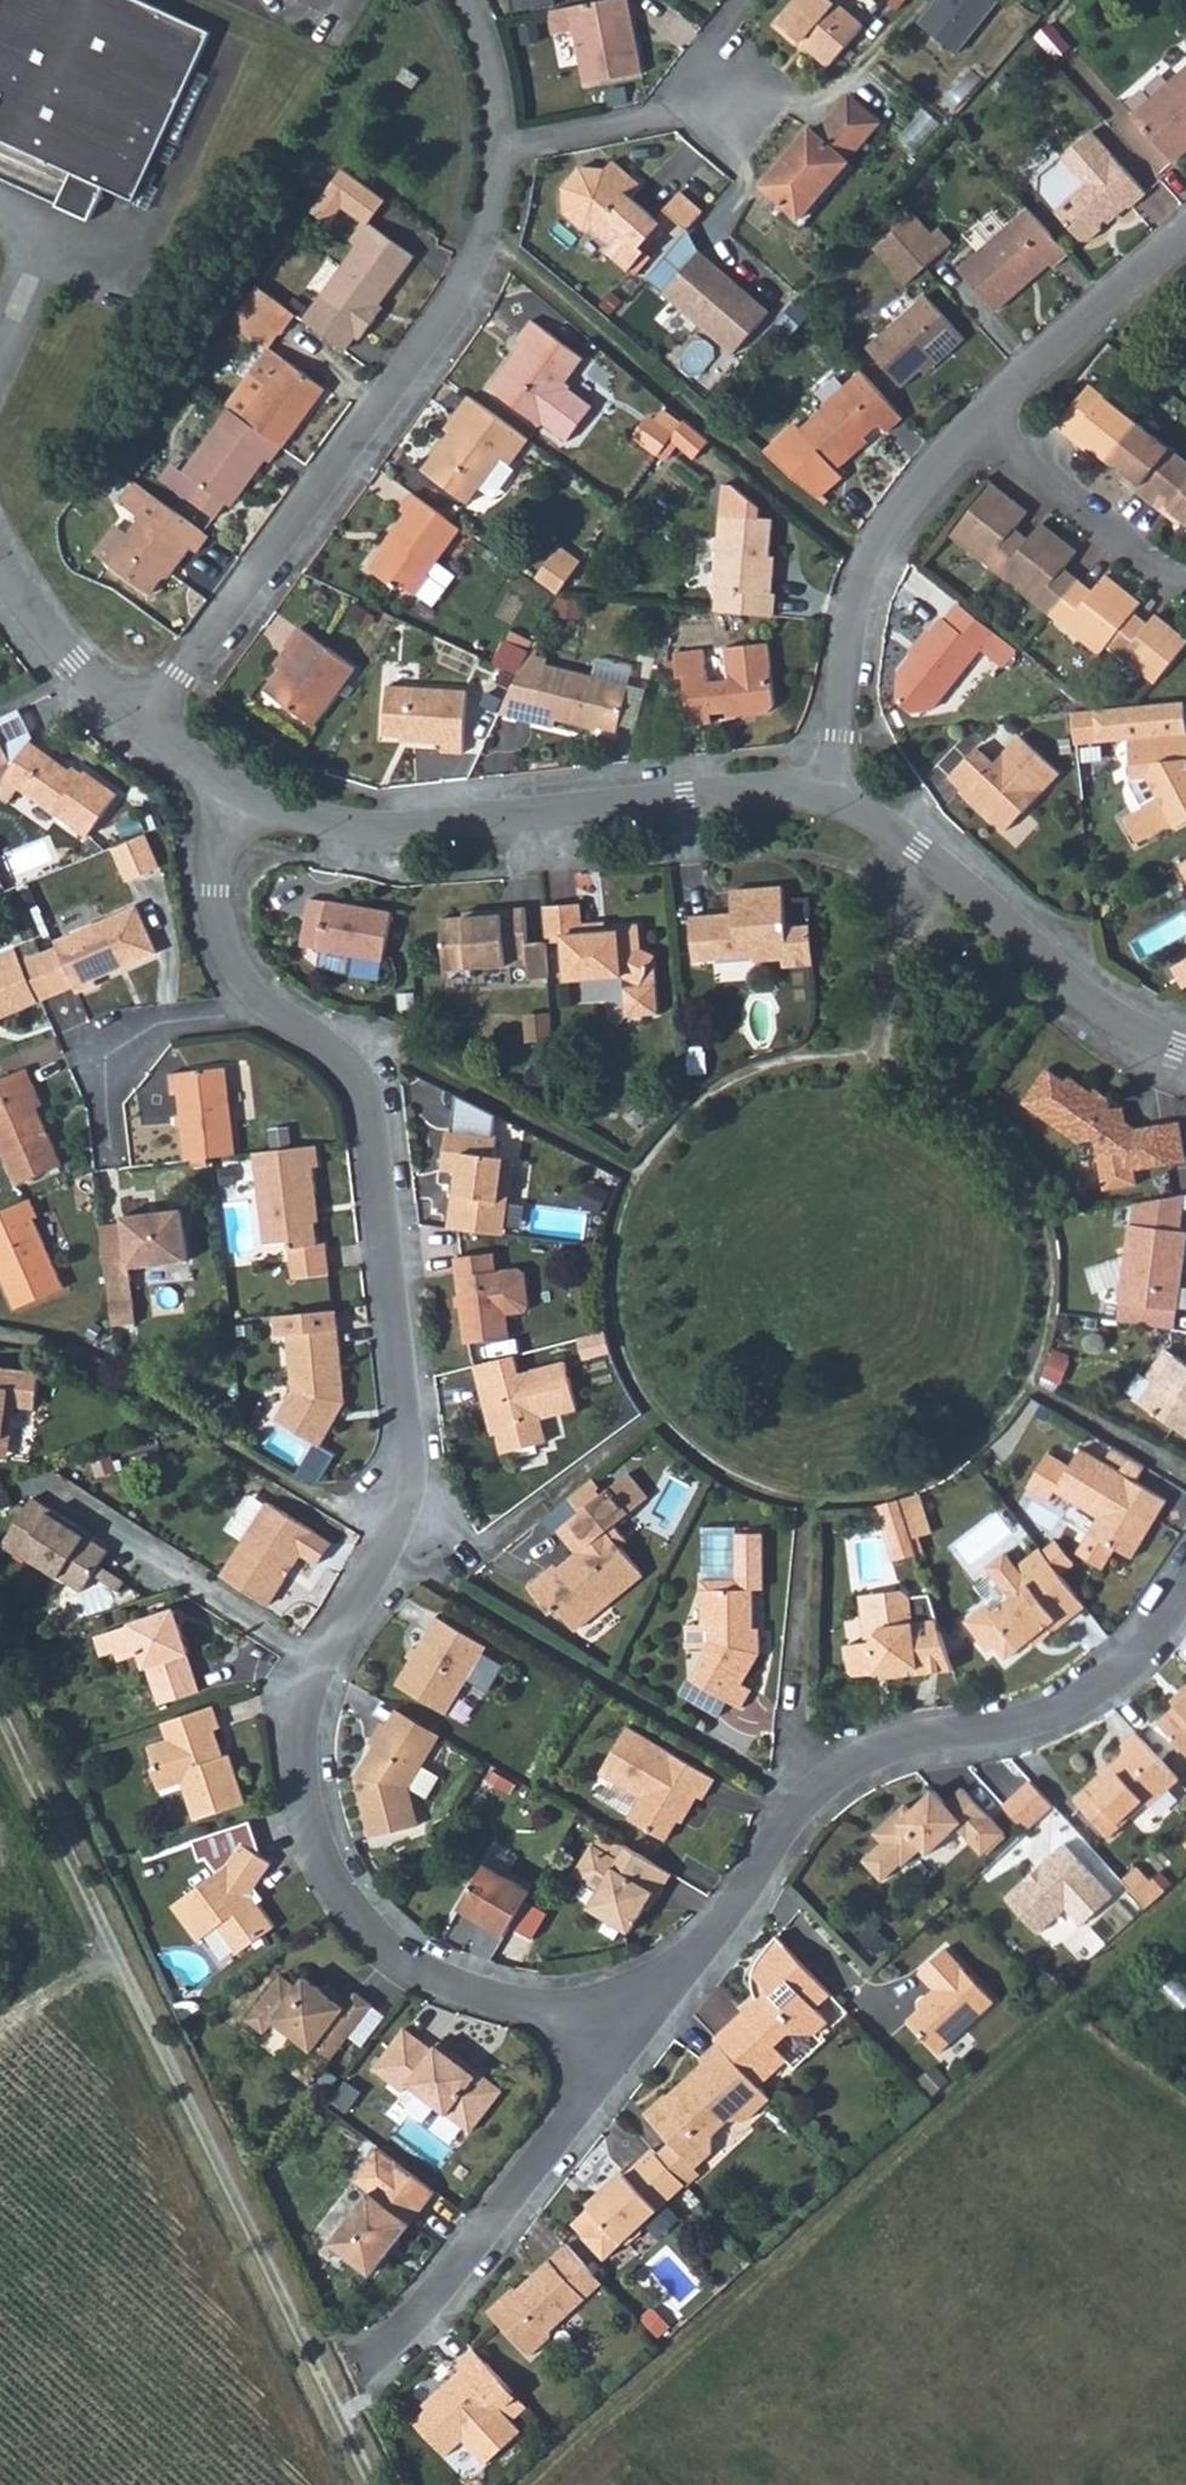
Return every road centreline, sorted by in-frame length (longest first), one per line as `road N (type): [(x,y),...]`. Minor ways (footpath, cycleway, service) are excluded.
road 1 (residential): [(262,1000),(347,1063),(368,1090),(409,1470),(396,1528),(309,1681),(301,1745),(319,1850),(344,1895),(390,1948),(443,1980),(495,1998),(610,2009)]
road 2 (track): [(533,2484),(1185,1891)]
road 3 (residential): [(140,730),(448,318),(482,249),(499,168),(480,72),(452,0)]
road 4 (residential): [(610,2009),(649,1991),(703,1945),(758,1875),(806,1790),(896,1748),(1060,1716),(1137,1671),(1185,1595)]
road 5 (residential): [(828,795),(762,787),(374,830),(282,809),(222,780)]
road 6 (residential): [(1185,1058),(1149,1048),(1085,1012),(919,857),(828,795)]
road 7 (residential): [(361,2363),(381,2349),(569,2110),(610,2009)]
road 8 (residential): [(828,795),(841,740),(848,627),(869,550),(977,420)]
road 9 (residential): [(977,420),(1185,228)]
road 10 (residential): [(262,1000),(224,1015),(156,1021),(105,1056),(110,1152)]
road 11 (residential): [(1185,578),(1168,577),(977,420)]
road 12 (residential): [(222,780),(217,899),(226,940),(262,1000)]
road 13 (residential): [(140,730),(19,597),(0,560)]
road 14 (track): [(0,2022),(117,1941)]

